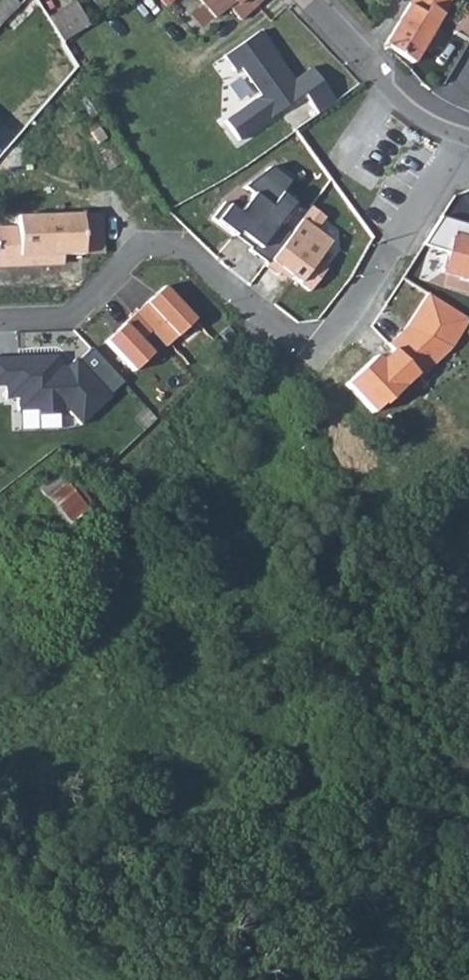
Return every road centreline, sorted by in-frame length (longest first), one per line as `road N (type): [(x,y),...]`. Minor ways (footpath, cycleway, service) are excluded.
road 1 (residential): [(461,124),(372,289),(352,314),(315,336),(268,322),(176,257),(150,254),(60,312),(0,314)]
road 2 (residential): [(305,0),(405,97),(447,120)]

